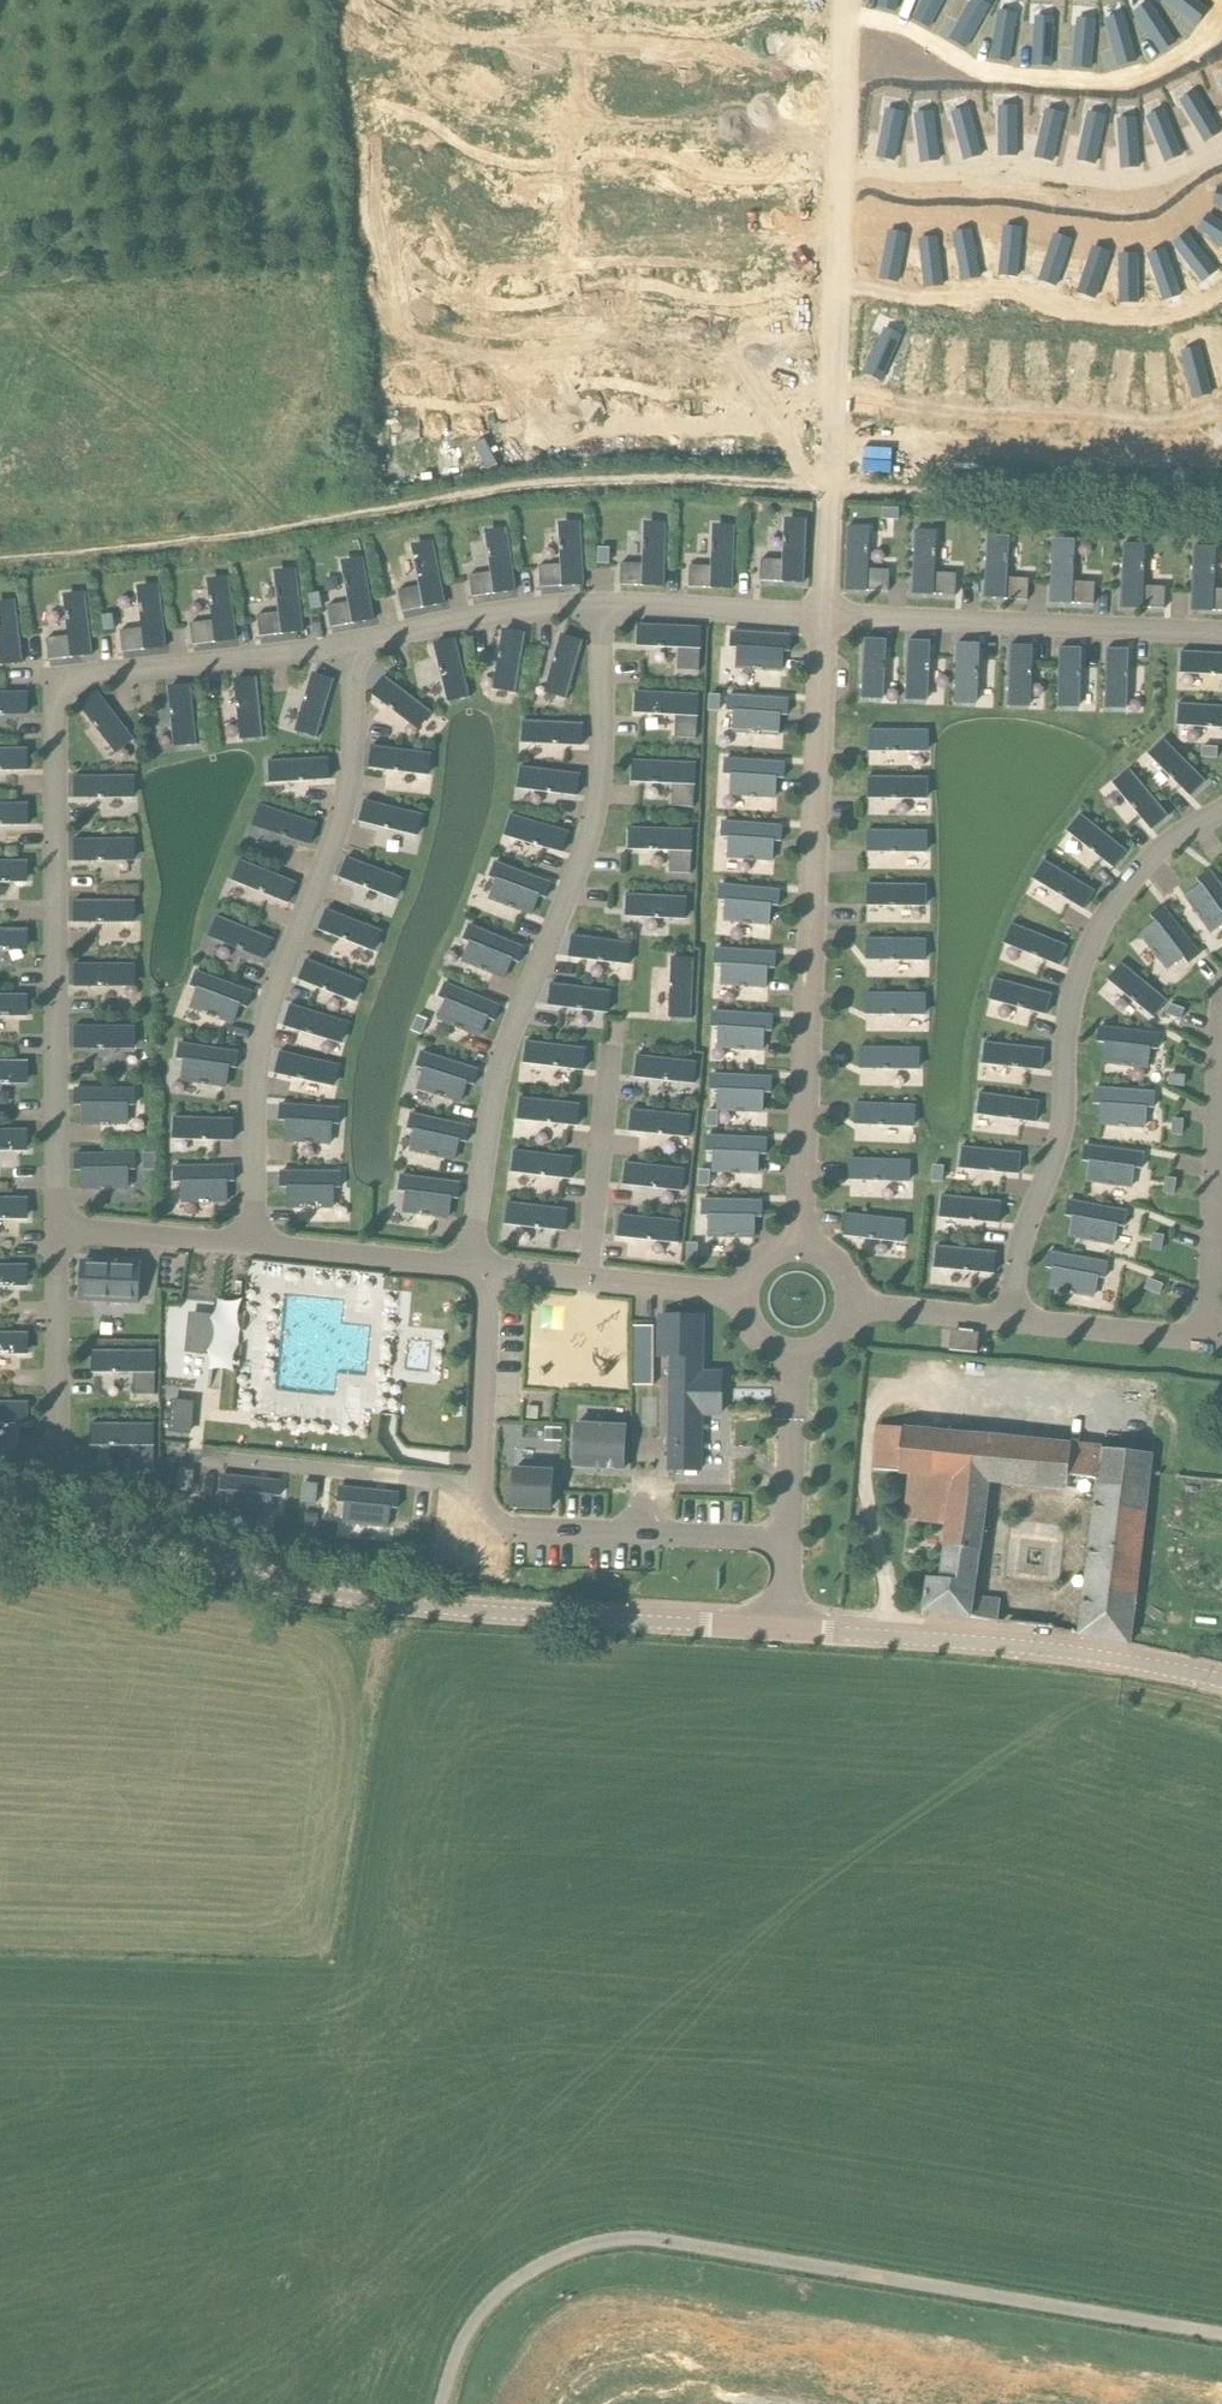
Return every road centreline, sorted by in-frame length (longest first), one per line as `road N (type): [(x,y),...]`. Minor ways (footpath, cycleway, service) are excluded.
road 1 (tertiary): [(1221,1679),(1038,1646),(352,1596),(0,1514)]
road 2 (track): [(0,562),(247,536),(510,484),(630,475),(1221,508)]
road 3 (unclassified): [(1221,2335),(629,2237),(559,2255),(500,2293),(463,2340),(441,2403)]

